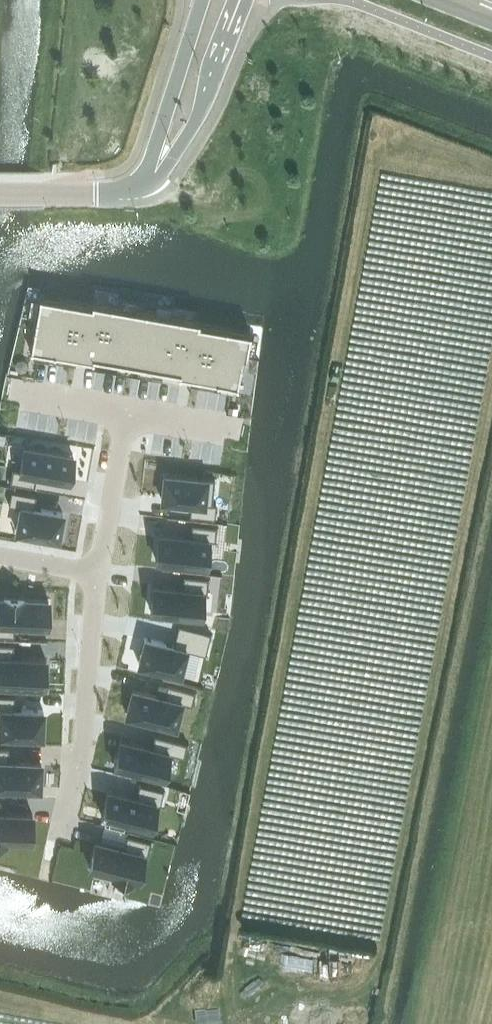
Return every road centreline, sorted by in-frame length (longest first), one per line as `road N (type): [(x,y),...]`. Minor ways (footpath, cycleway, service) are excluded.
road 1 (residential): [(98,573),(83,763),(63,839)]
road 2 (unclassified): [(158,169),(197,118),(240,0)]
road 3 (unclassified): [(201,0),(158,134),(158,169)]
road 4 (residential): [(128,409),(98,573)]
road 5 (unclassified): [(158,169),(139,187),(113,194),(0,194)]

